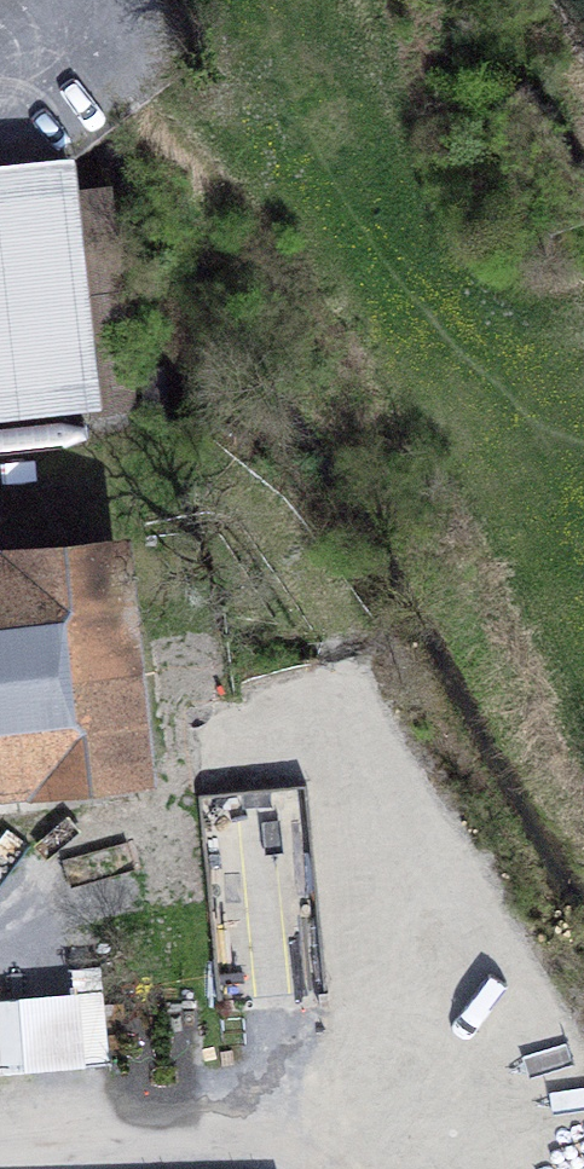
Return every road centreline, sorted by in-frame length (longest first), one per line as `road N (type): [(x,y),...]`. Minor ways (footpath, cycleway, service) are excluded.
road 1 (track): [(438,822),(307,557),(270,509),(232,485),(116,485)]
road 2 (residential): [(0,1136),(190,1125),(241,1130),(307,1168)]

